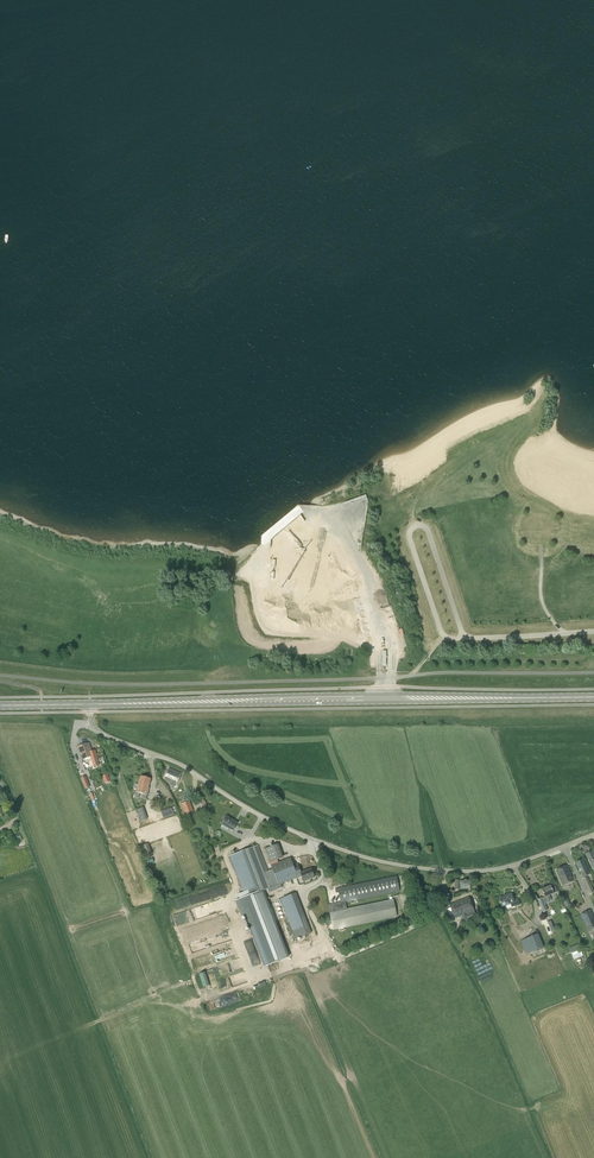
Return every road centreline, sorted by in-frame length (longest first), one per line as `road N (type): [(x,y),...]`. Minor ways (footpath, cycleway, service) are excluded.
road 1 (unclassified): [(90,704),(97,731),(179,764),(286,828),(377,861),(489,870),(593,834)]
road 2 (primary): [(90,704),(593,697)]

